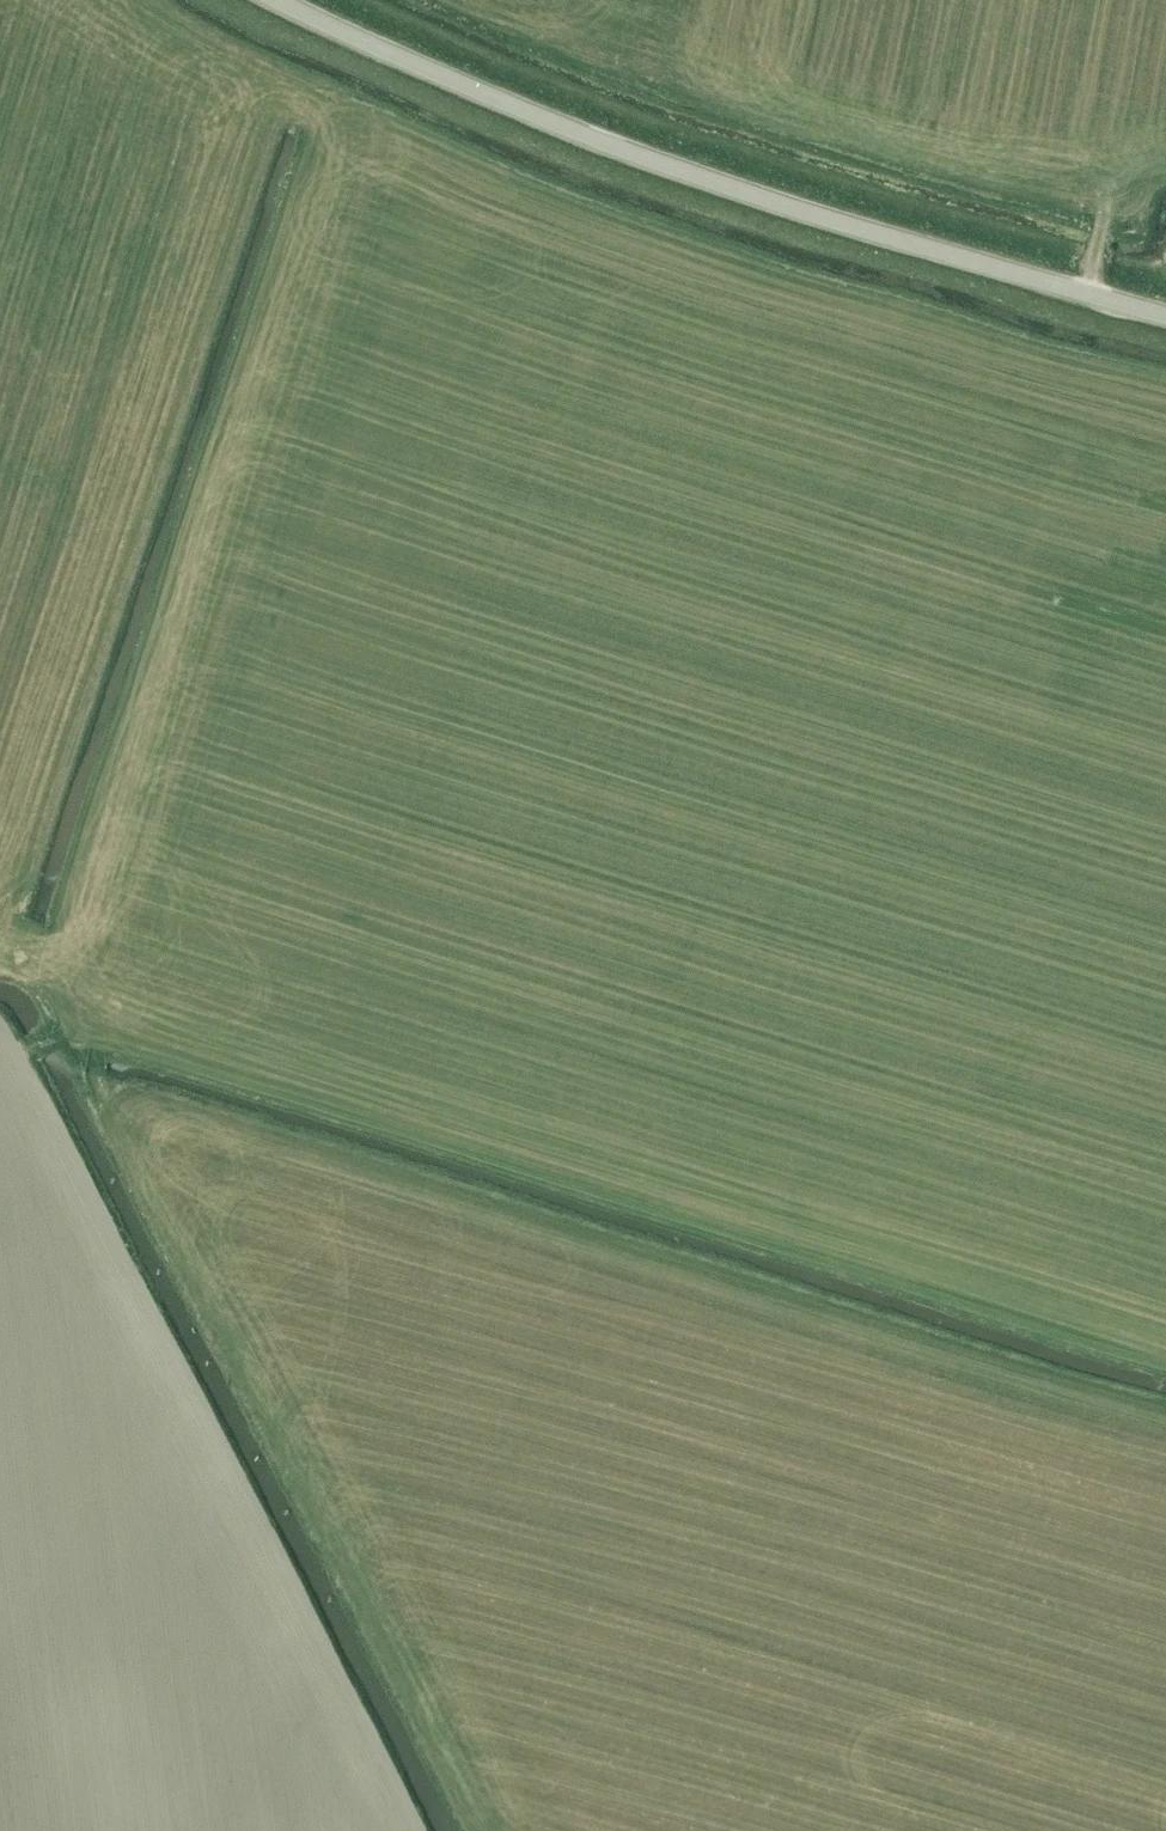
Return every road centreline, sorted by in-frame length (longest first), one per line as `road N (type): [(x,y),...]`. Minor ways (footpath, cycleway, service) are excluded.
road 1 (unclassified): [(1165,316),(698,176),(396,57),(279,0)]

